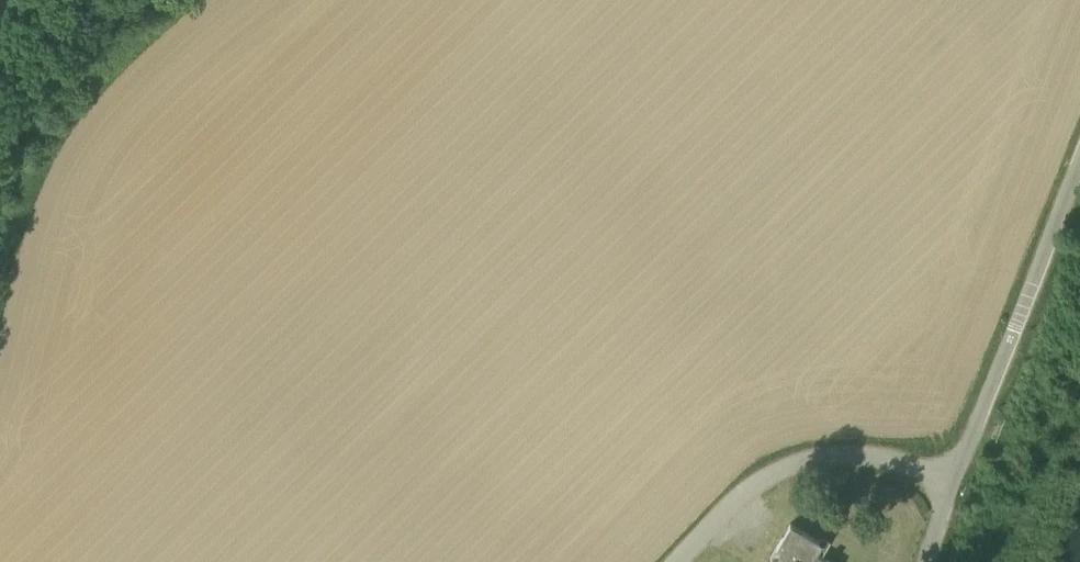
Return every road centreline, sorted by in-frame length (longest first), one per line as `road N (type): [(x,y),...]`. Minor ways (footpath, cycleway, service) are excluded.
road 1 (unclassified): [(952,482),(1079,157)]
road 2 (residential): [(678,561),(779,464),(825,454),(881,457),(952,482)]

